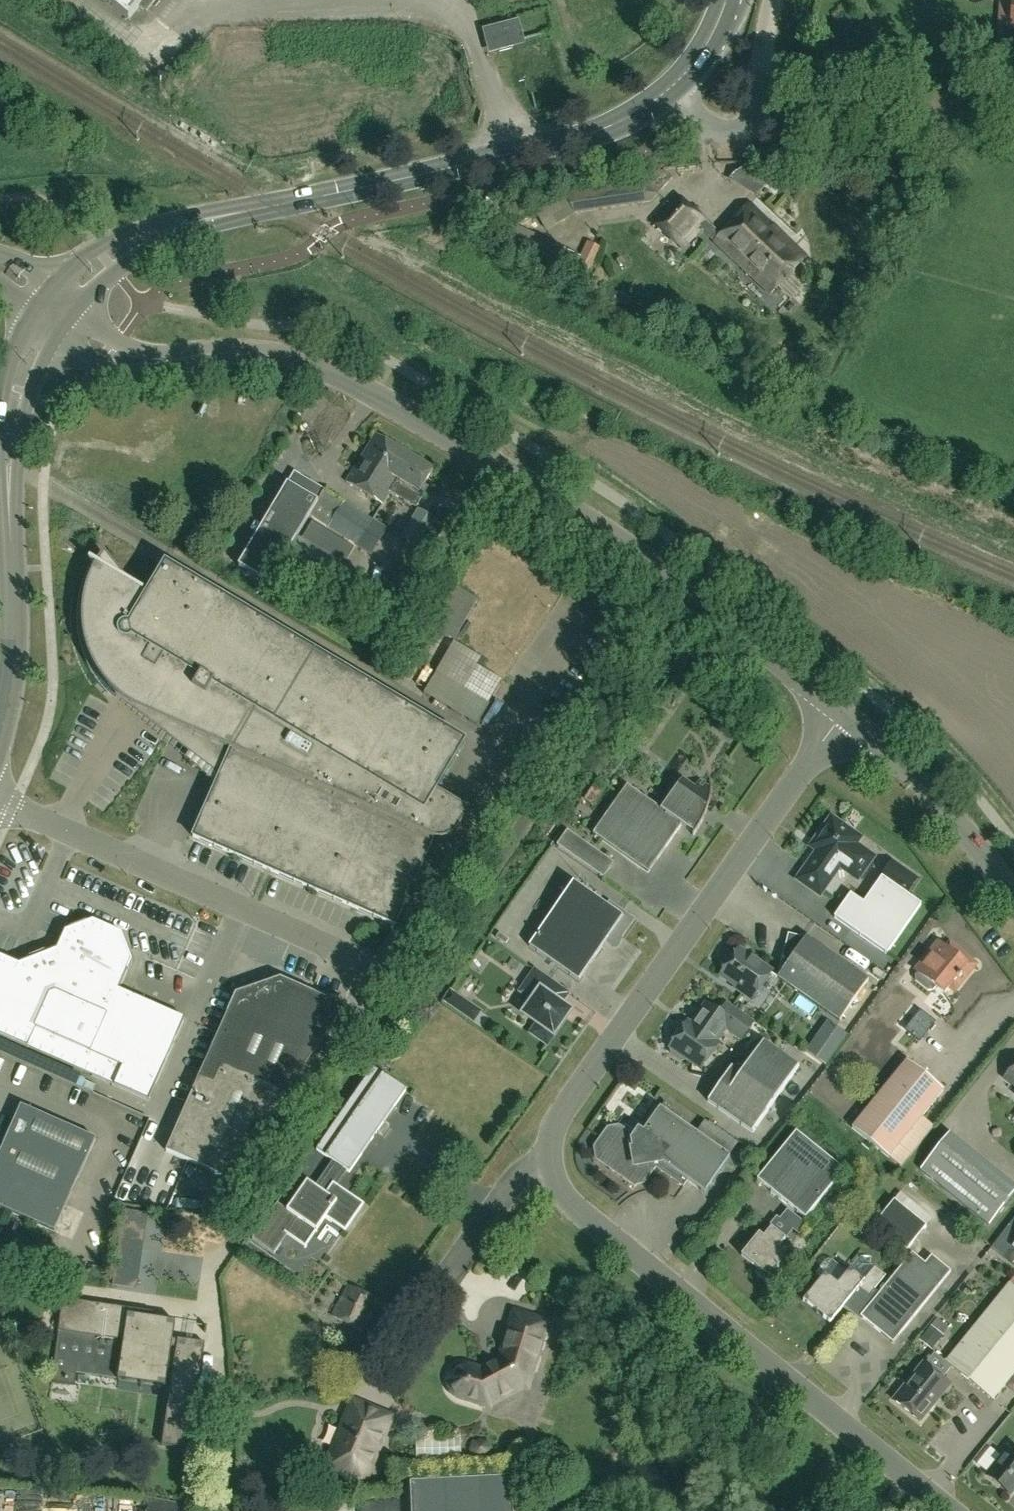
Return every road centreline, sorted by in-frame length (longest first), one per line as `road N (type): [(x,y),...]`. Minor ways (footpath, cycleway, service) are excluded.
road 1 (unclassified): [(949,1510),(562,1199),(548,1159),(564,1101),(839,713)]
road 2 (tertiary): [(839,713),(683,591),(501,464),(334,378),(279,358),(204,356)]
road 3 (tertiary): [(242,214),(570,145),(639,120),(681,88)]
road 4 (residential): [(386,970),(0,804)]
road 5 (tertiary): [(1013,899),(922,786),(839,713)]
road 6 (unclassified): [(758,131),(1013,115)]
road 7 (tertiary): [(32,313),(17,342),(3,405),(9,546)]
road 8 (tertiary): [(9,546),(21,427),(55,334)]
road 9 (tertiary): [(242,214),(214,213),(129,234),(95,248),(52,288)]
road 10 (tertiary): [(73,309),(139,254),(242,214)]
road 11 (tertiary): [(0,724),(14,653),(9,546)]
road 12 (tertiary): [(55,334),(124,370),(204,356)]
road 13 (tertiary): [(204,356),(131,350),(73,309)]
road 14 (unclassified): [(758,131),(771,0)]

